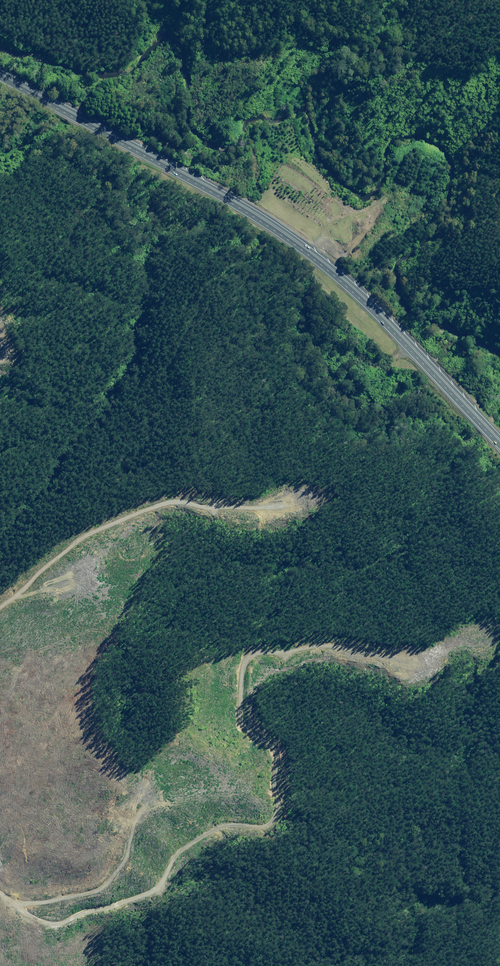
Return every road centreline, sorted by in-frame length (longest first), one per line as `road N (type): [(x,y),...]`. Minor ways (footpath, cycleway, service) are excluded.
road 1 (track): [(410,343),(382,359),(350,357),(307,313),(299,278),(285,270),(256,343),(246,286),(233,267),(209,281),(163,422),(104,463),(110,483),(143,475),(168,445),(194,455),(192,515),(79,541),(0,611)]
road 2 (track): [(446,647),(403,667),(336,650),(247,658),(240,717),(276,751),(278,813),(268,827),(222,828),(180,853),(156,888),(126,907),(62,922),(43,923),(0,889)]
road 3 (trunk): [(0,72),(309,244),(499,438)]

